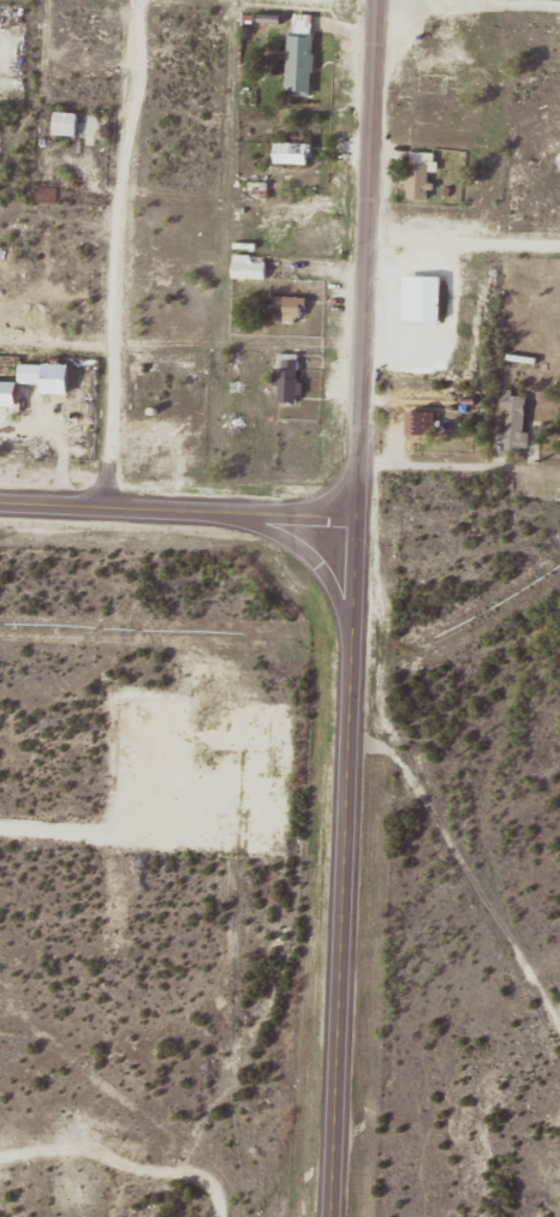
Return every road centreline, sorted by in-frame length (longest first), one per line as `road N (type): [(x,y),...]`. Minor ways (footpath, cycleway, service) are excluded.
road 1 (secondary): [(359,517),(335,1216)]
road 2 (tertiary): [(359,517),(378,0)]
road 3 (residential): [(114,505),(139,0)]
road 4 (secondary): [(359,517),(0,499)]
road 5 (track): [(559,1015),(413,801),(351,745)]
road 6 (track): [(122,1216),(215,1044),(293,1008)]
road 7 (secondary): [(225,511),(314,554),(345,605),(355,646)]
road 8 (residential): [(559,243),(371,234)]

